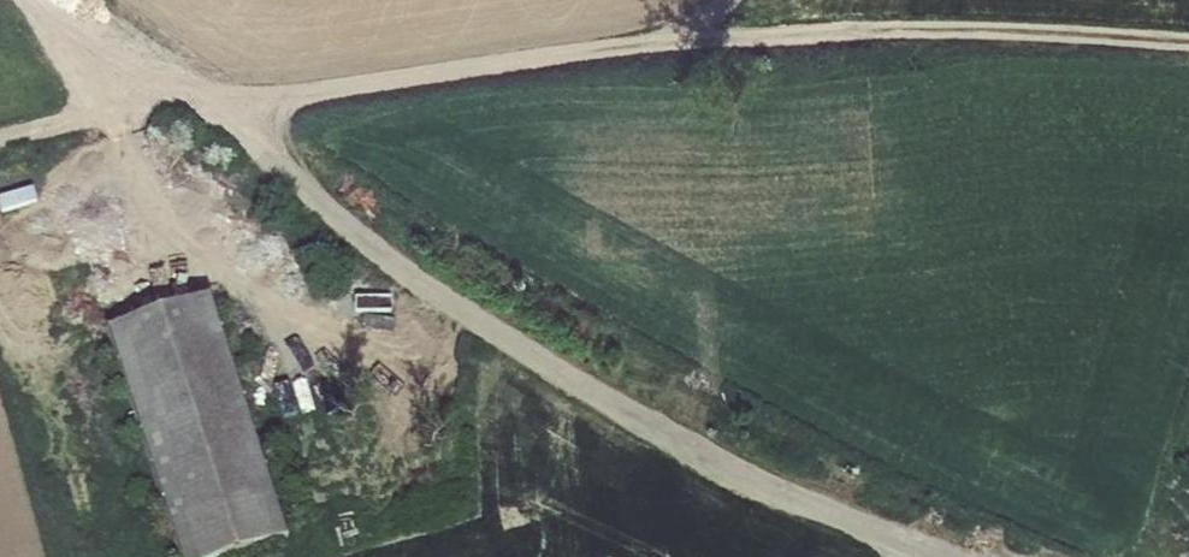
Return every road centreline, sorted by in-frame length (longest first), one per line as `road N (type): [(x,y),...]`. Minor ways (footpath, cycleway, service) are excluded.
road 1 (track): [(0,145),(192,94),(292,99),(559,56),(863,35),(1188,44)]
road 2 (track): [(944,556),(840,520),(529,355),(281,184),(192,94),(137,83),(40,0)]

